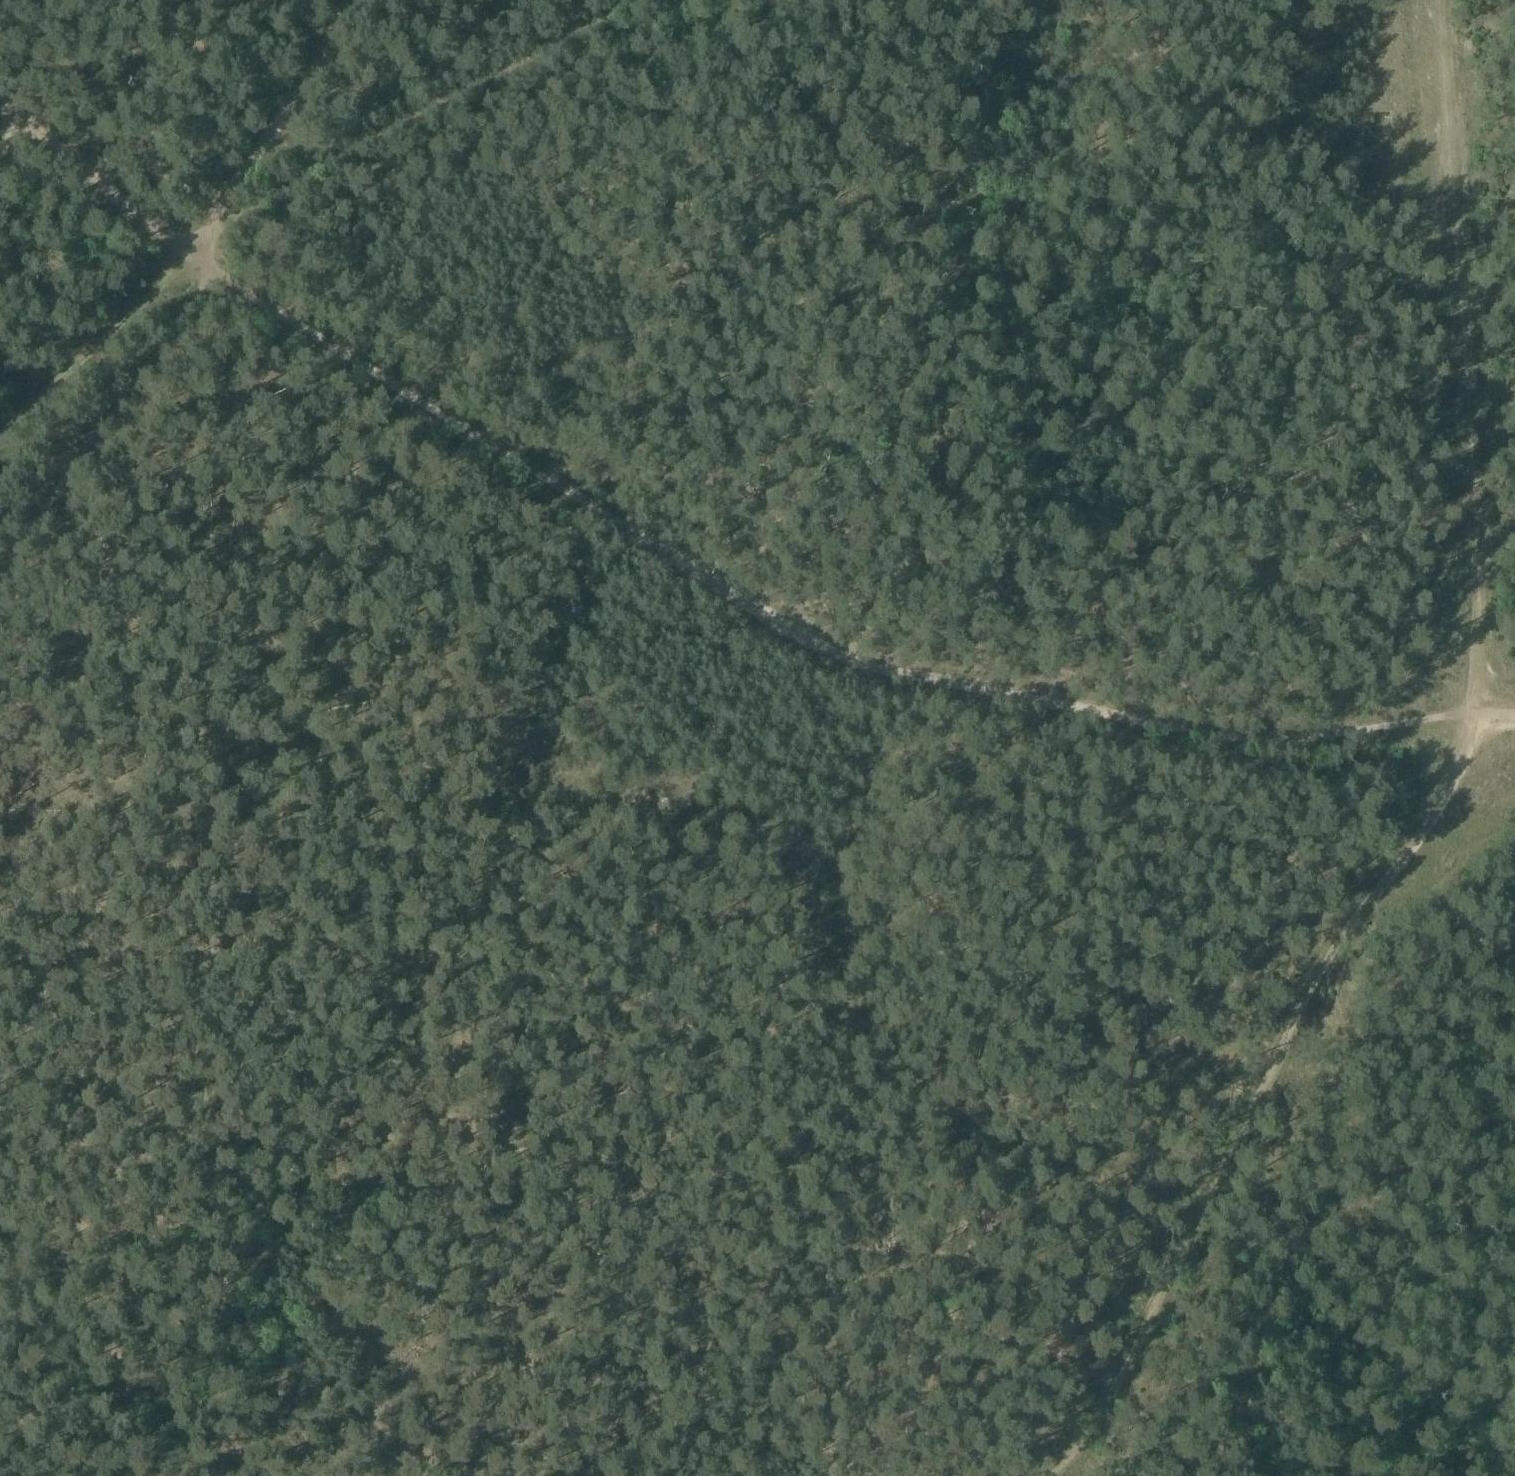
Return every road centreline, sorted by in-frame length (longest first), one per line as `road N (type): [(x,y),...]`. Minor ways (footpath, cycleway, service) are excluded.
road 1 (track): [(1037,1475),(1145,1373),(1318,1003),(1405,869),(1465,749),(1478,701),(1486,562),(1448,0)]
road 2 (track): [(200,259),(268,194),(646,0)]
road 3 (track): [(365,0),(229,201),(200,259)]
road 4 (track): [(200,259),(0,429)]

